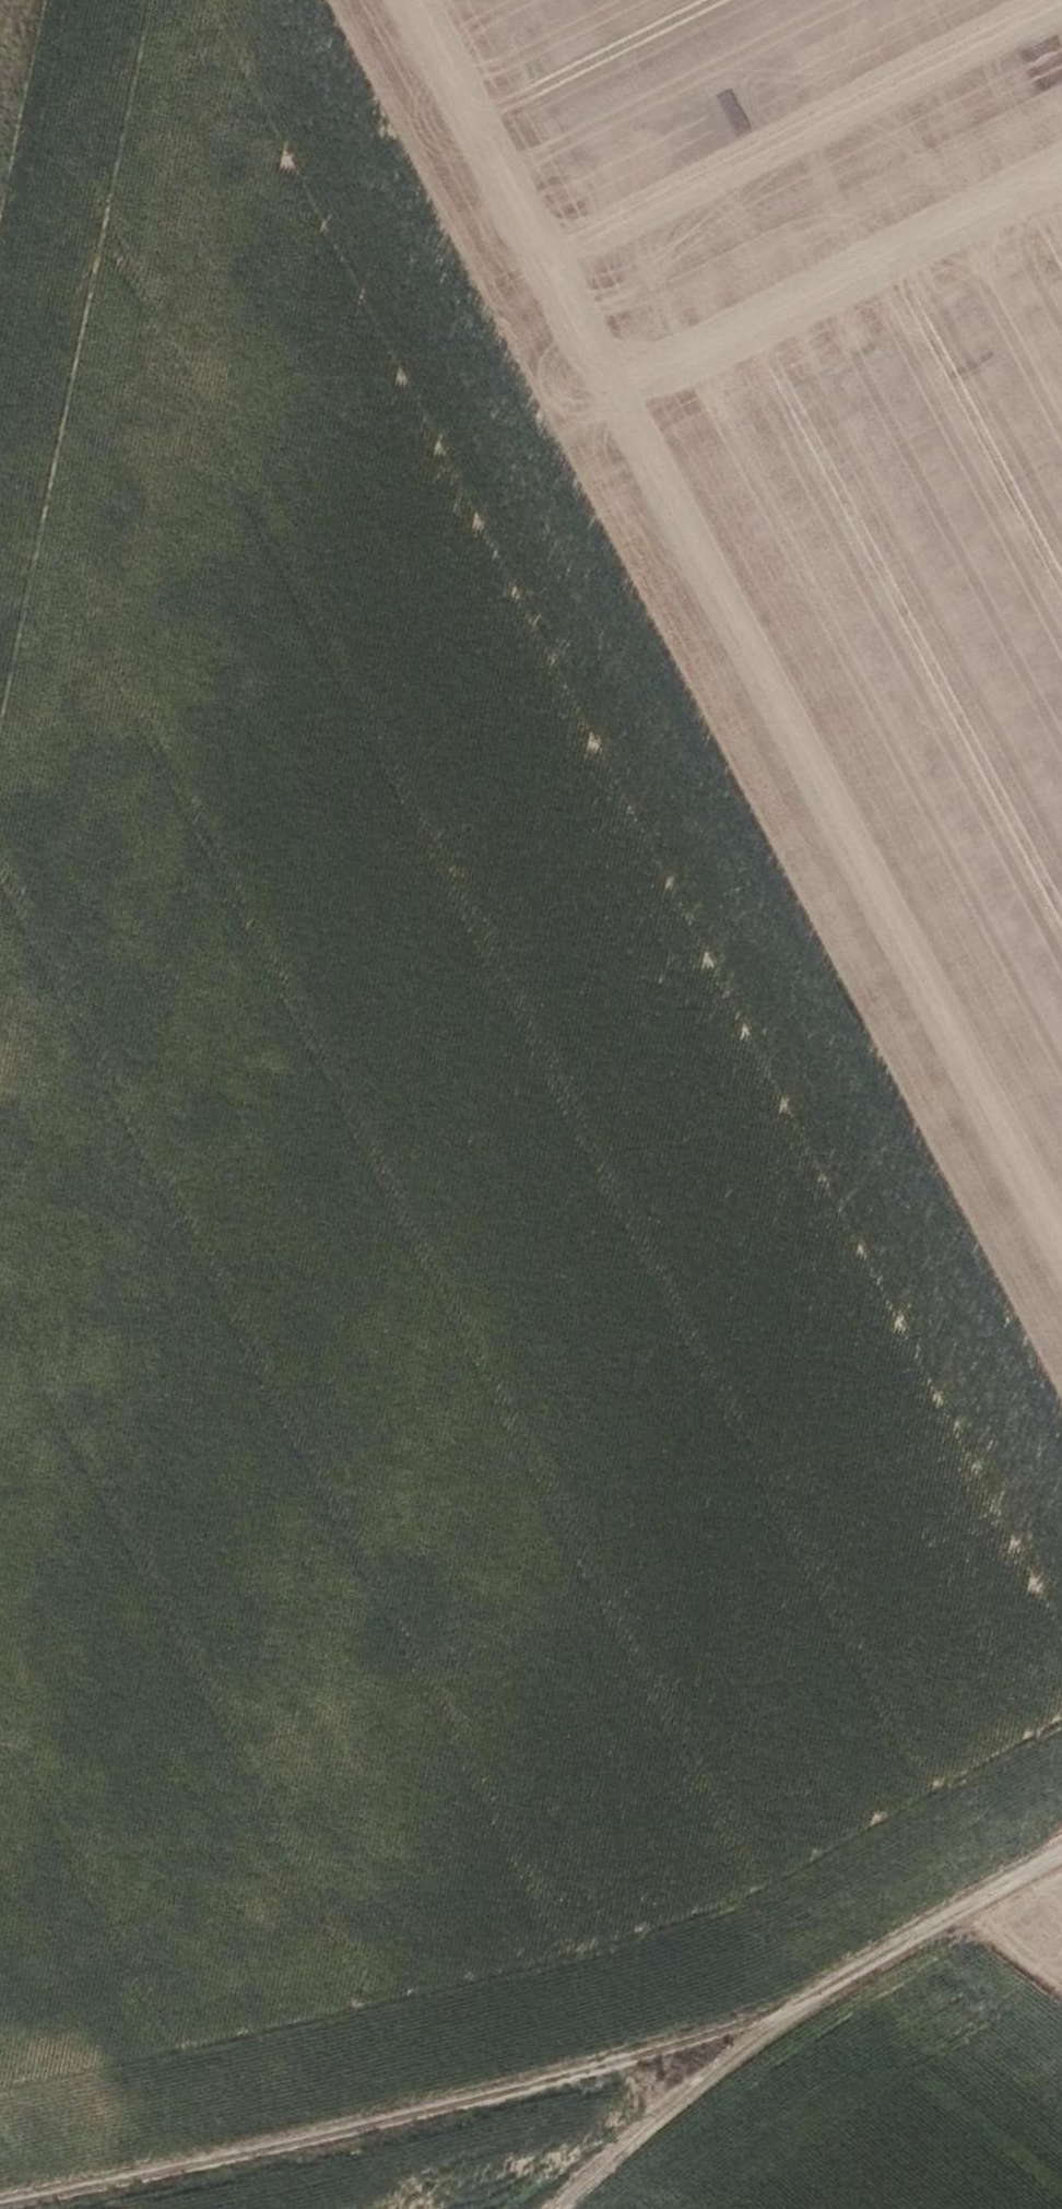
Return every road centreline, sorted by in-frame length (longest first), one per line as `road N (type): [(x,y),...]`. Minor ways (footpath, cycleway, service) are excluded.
road 1 (track): [(0,2200),(756,2031),(1061,1861)]
road 2 (track): [(562,2208),(756,2031)]

